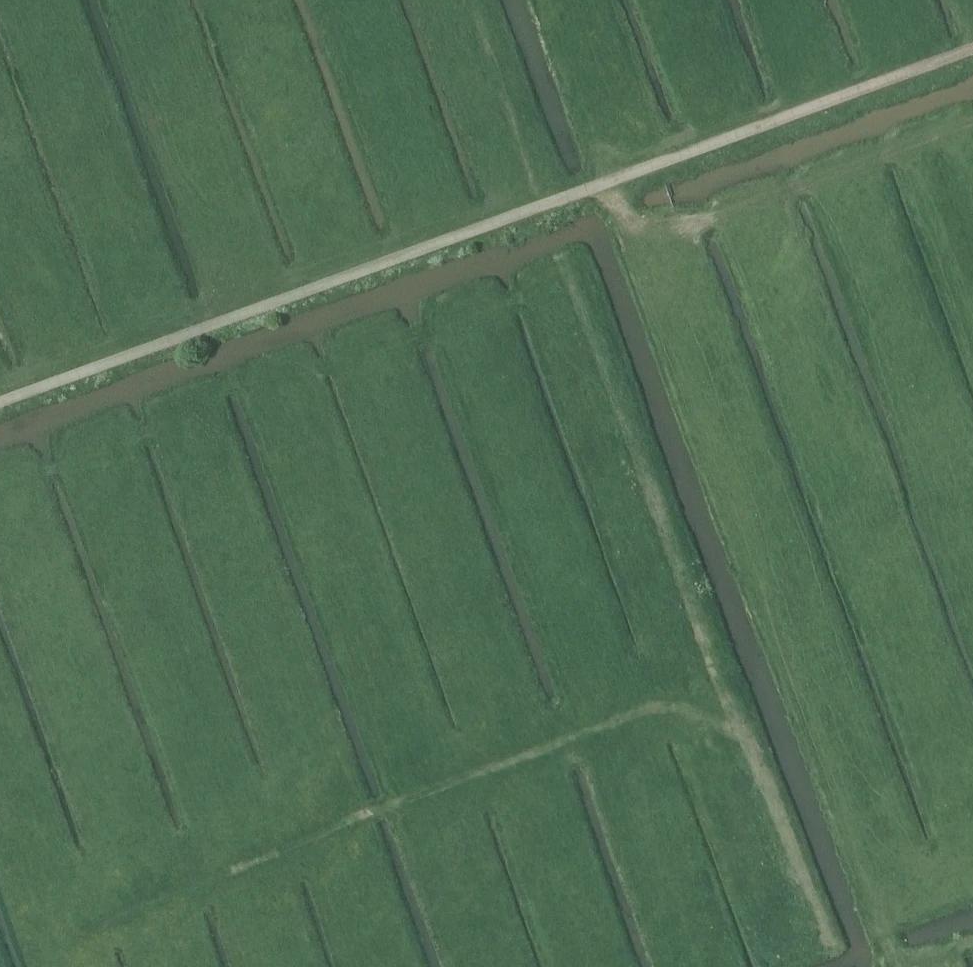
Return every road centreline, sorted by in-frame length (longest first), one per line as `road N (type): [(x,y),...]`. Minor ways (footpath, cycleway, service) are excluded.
road 1 (track): [(972,48),(0,399)]
road 2 (track): [(689,357),(596,104)]

